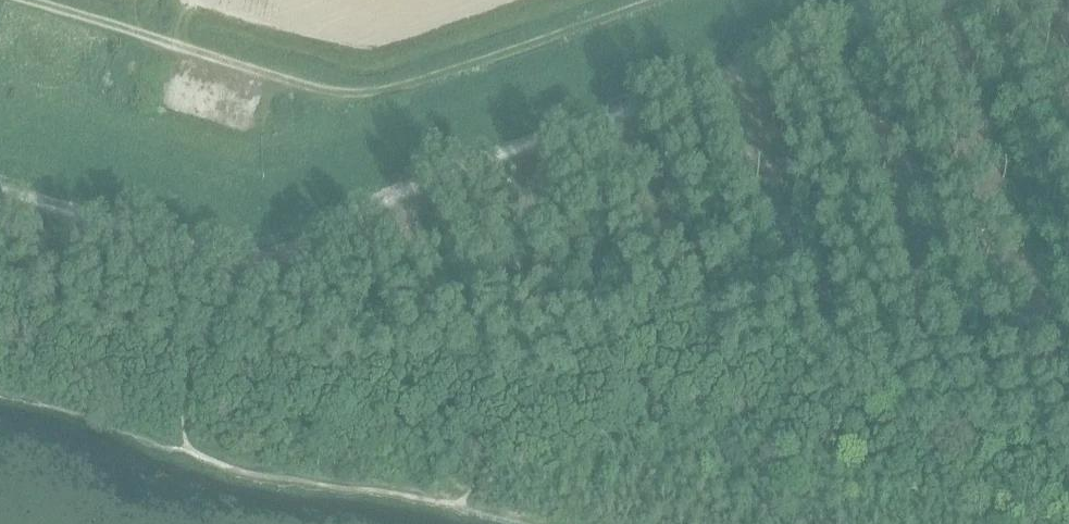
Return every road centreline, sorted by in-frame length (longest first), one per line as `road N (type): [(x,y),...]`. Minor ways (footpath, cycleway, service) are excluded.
road 1 (track): [(899,0),(361,208),(280,256),(235,258),(0,187)]
road 2 (track): [(23,0),(347,95),(418,91),(677,0)]

